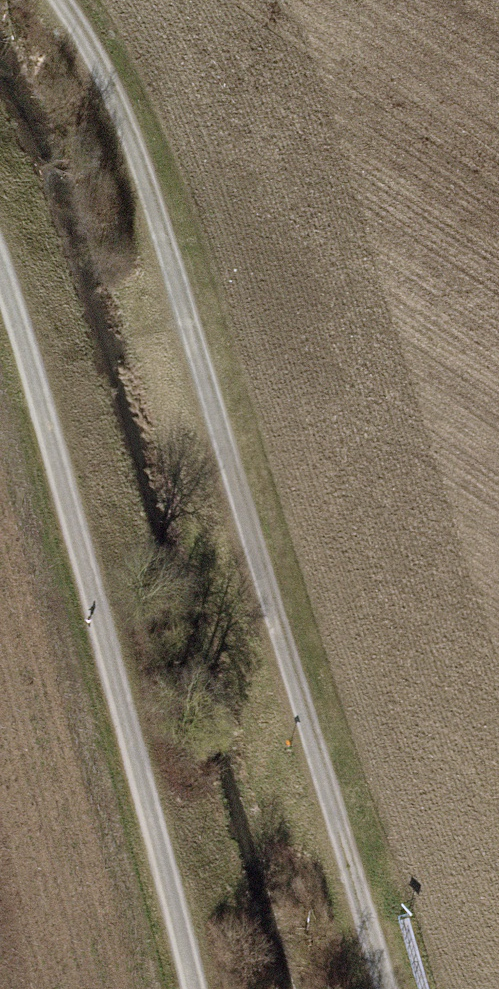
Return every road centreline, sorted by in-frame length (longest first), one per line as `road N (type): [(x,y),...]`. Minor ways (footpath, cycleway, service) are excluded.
road 1 (track): [(387,988),(162,215),(83,0)]
road 2 (track): [(193,988),(110,647),(0,253)]

